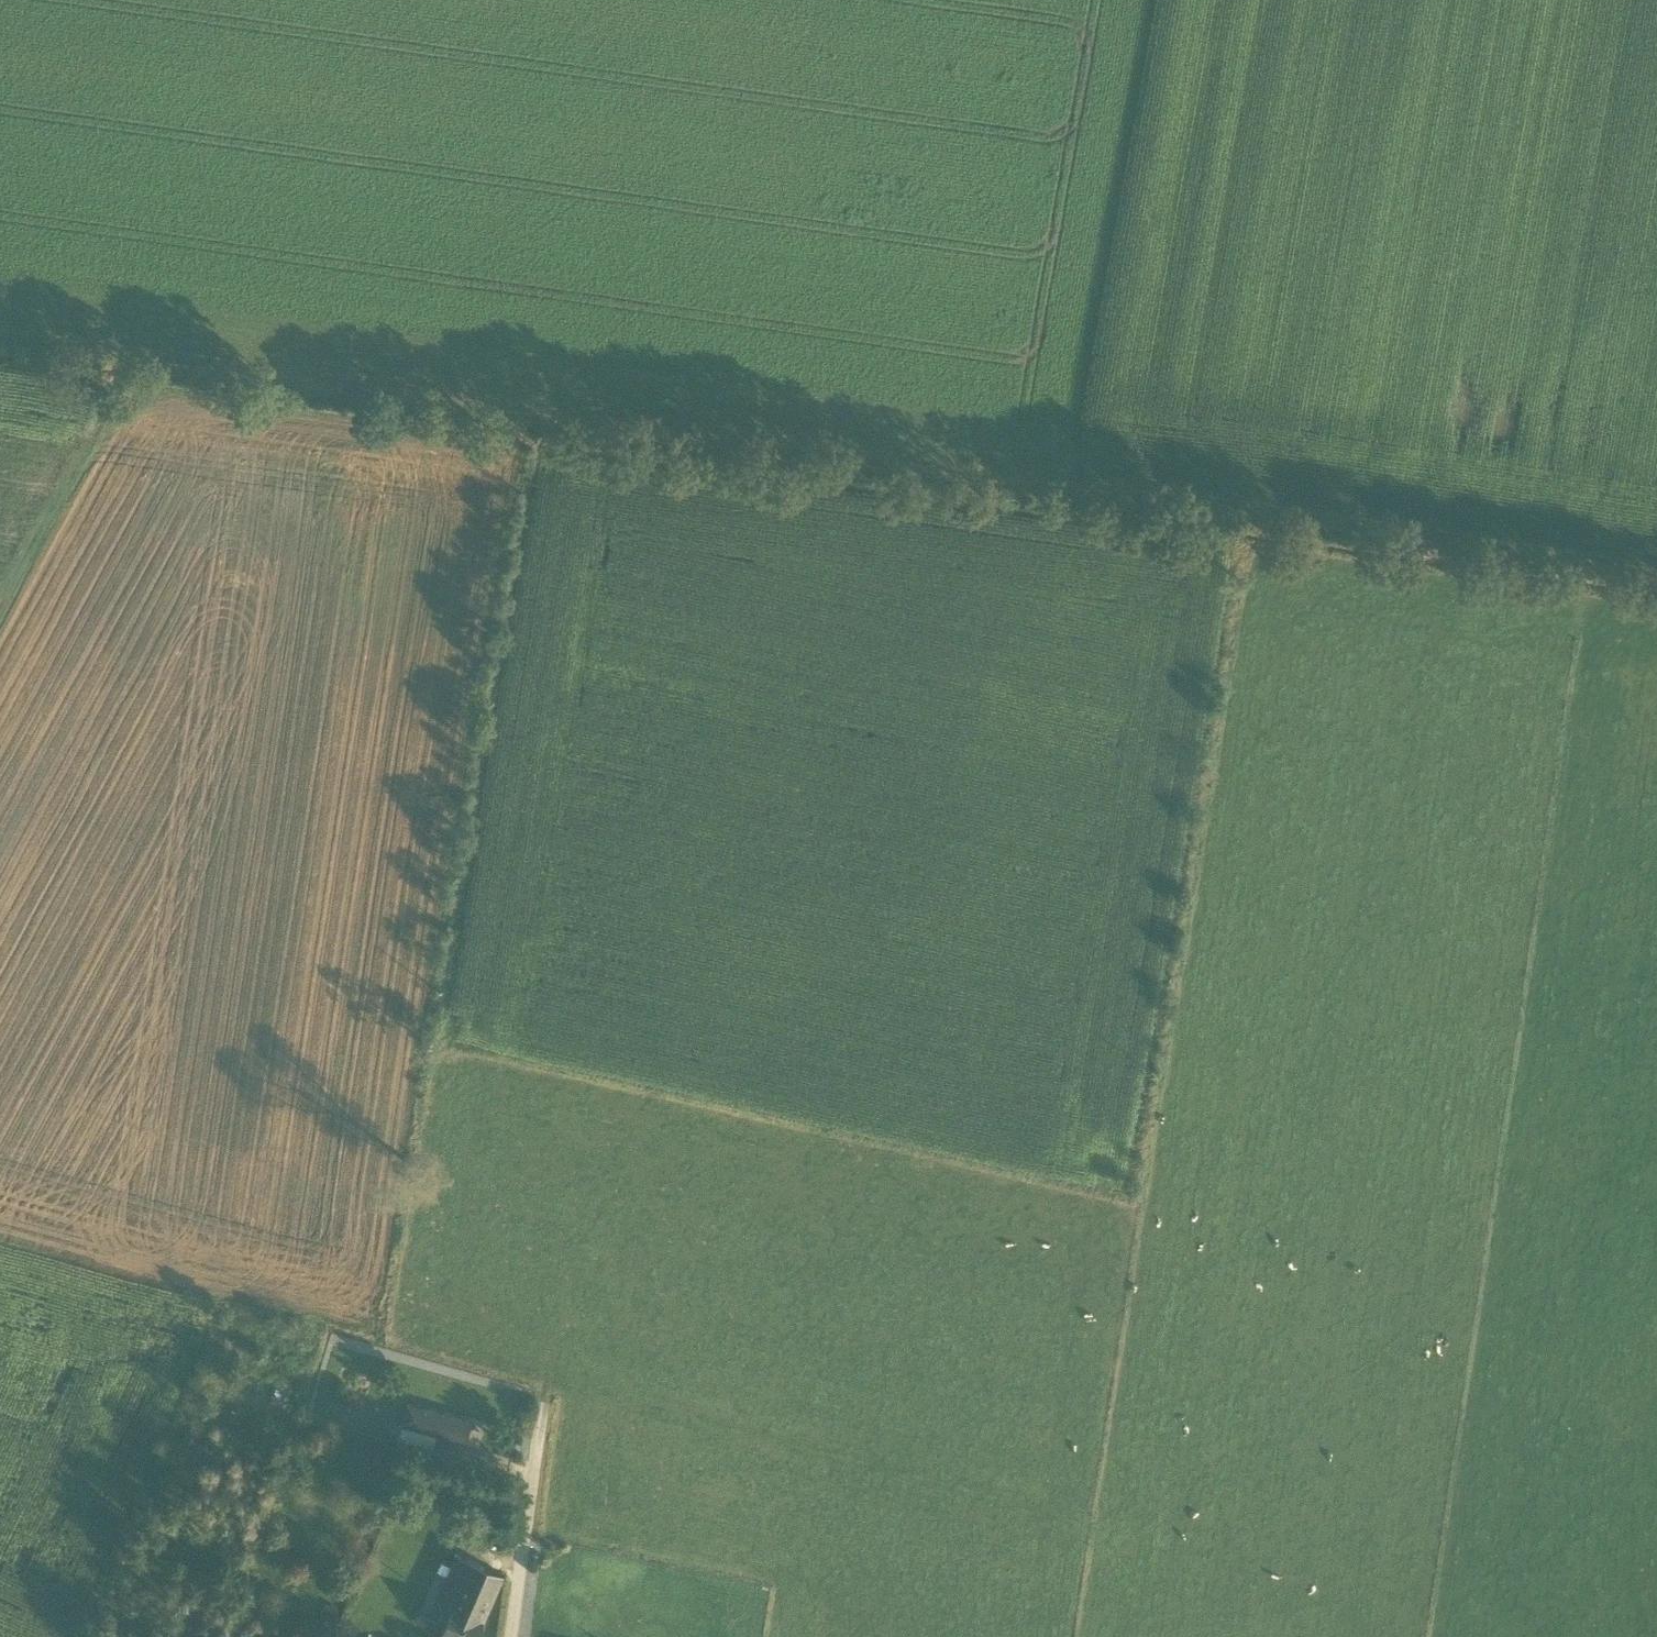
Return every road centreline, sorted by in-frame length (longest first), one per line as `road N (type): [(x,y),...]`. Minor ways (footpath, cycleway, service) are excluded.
road 1 (track): [(1656,578),(535,415)]
road 2 (track): [(116,379),(0,588)]
road 3 (unclassified): [(542,1413),(511,1636)]

